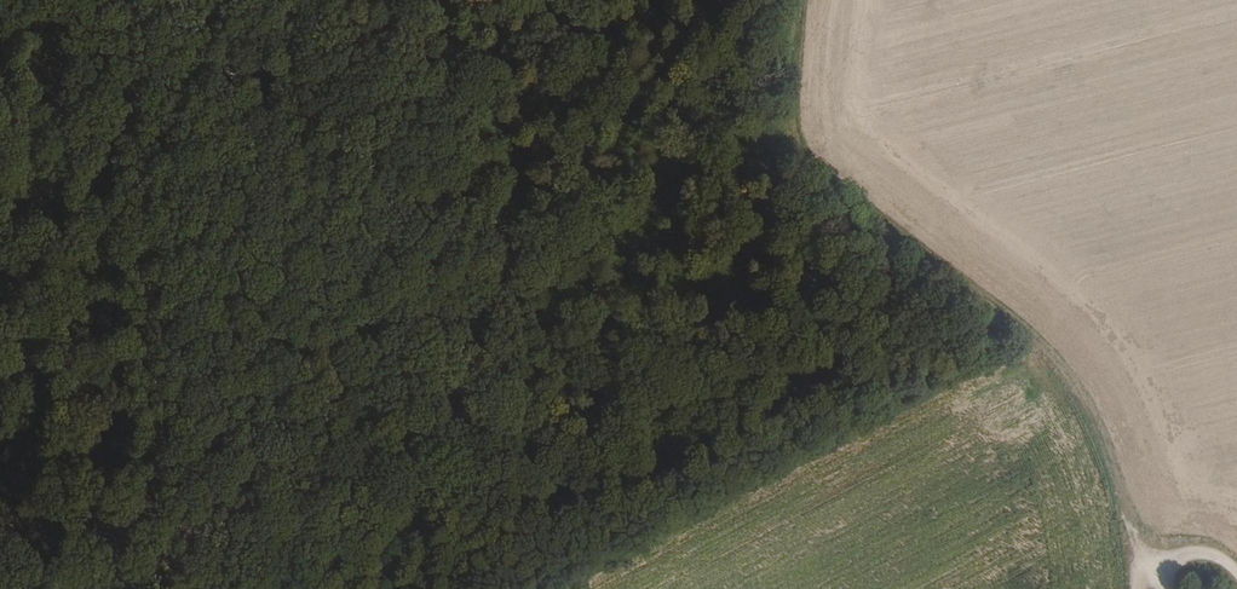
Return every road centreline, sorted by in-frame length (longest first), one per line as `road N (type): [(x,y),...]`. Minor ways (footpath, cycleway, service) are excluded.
road 1 (track): [(799,0),(792,113),(813,165),(1071,379),(1101,430),(1150,563),(1139,576),(1141,588)]
road 2 (track): [(204,588),(172,454),(104,0)]
road 3 (track): [(1236,571),(1189,552),(1150,563),(1161,588)]

